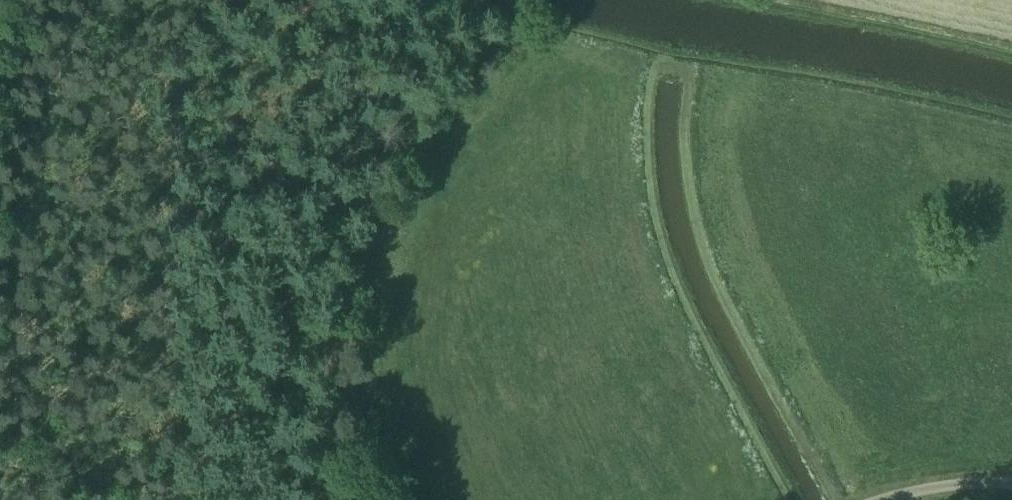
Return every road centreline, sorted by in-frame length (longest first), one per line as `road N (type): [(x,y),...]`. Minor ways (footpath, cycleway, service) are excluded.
road 1 (track): [(884,499),(1011,481)]

